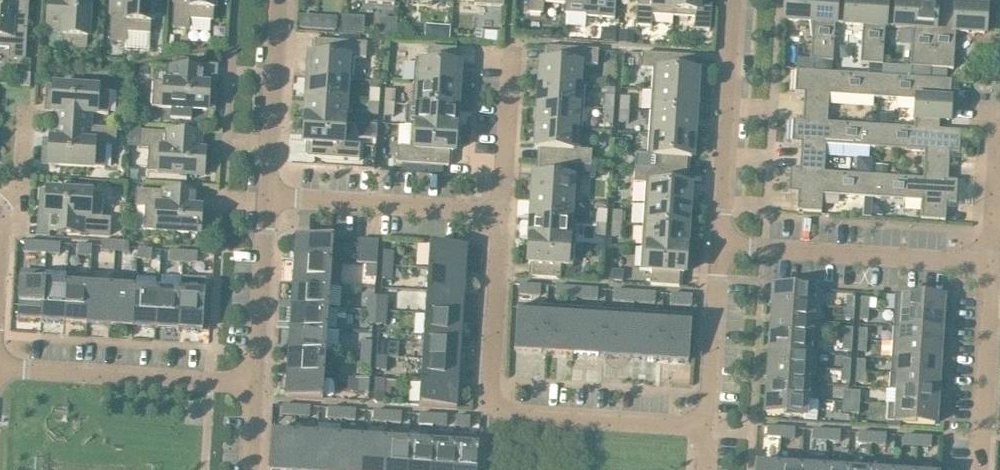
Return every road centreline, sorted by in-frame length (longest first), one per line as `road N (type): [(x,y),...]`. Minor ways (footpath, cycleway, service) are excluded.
road 1 (residential): [(705,429),(507,416),(494,404),(500,213)]
road 2 (residential): [(992,265),(718,247)]
road 3 (residential): [(254,384),(0,368)]
road 4 (residential): [(718,247),(733,0)]
road 5 (residential): [(266,197),(500,213)]
road 6 (residential): [(978,469),(992,265)]
road 7 (residential): [(266,197),(281,0)]
road 8 (residential): [(254,384),(266,197)]
road 9 (residential): [(705,429),(718,247)]
road 10 (residential): [(500,213),(510,54)]
road 11 (residential): [(992,265),(999,130)]

